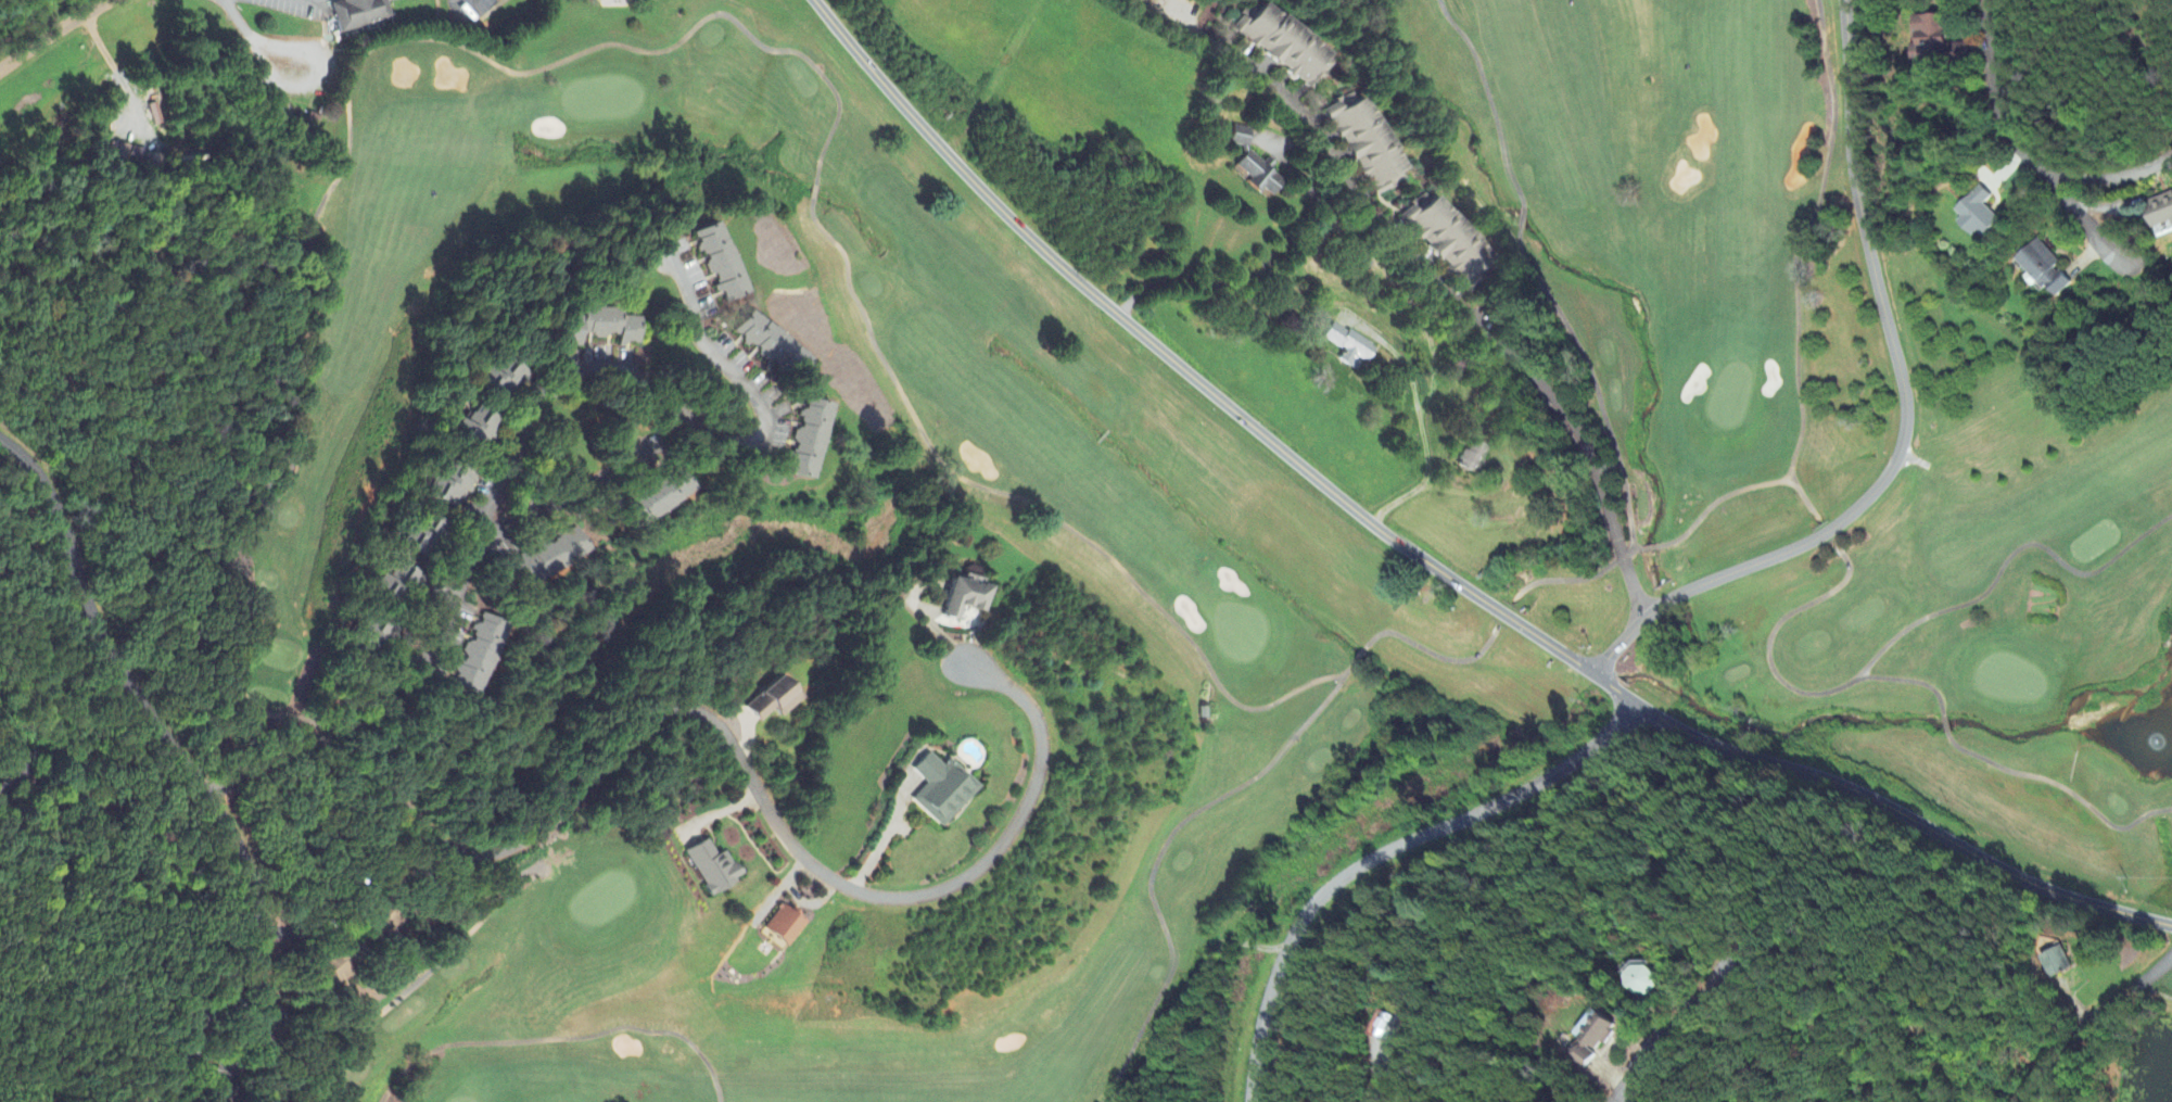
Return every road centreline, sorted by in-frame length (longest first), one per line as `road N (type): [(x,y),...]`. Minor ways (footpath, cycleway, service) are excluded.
road 1 (residential): [(817,0),(901,103),(1047,251),(1385,530),(1642,709),(1852,793),(2024,879),(2171,923)]
road 2 (residential): [(348,729),(409,811),(473,857),(503,851),(562,813),(631,738),(666,712),(687,710),(722,731),(784,829),(823,873),(873,897),(907,898),(965,878),(995,852),(1032,800),(1042,768),(1039,718),(967,660)]
road 3 (residential): [(1839,0),(1849,160),(1906,428),(1868,496),(1834,525),(1650,612),(1599,677)]
road 4 (residential): [(0,439),(61,507),(82,597),(212,795),(256,886),(259,948),(159,1101)]
road 5 (residential): [(1247,1101),(1247,1071),(1282,947),(1311,905),(1373,857),(1487,811),(1567,765),(1642,709)]
road 6 (residential): [(212,795),(374,714),(404,689),(439,635),(465,571)]
road 7 (residential): [(1996,0),(2012,140),(2046,172),(2108,182),(2171,156)]
road 8 (residential): [(2171,954),(2017,1101)]
road 9 (residential): [(127,0),(0,79)]
road 10 (residential): [(2046,172),(2127,264)]
road 11 (residential): [(259,948),(278,943),(357,879)]

